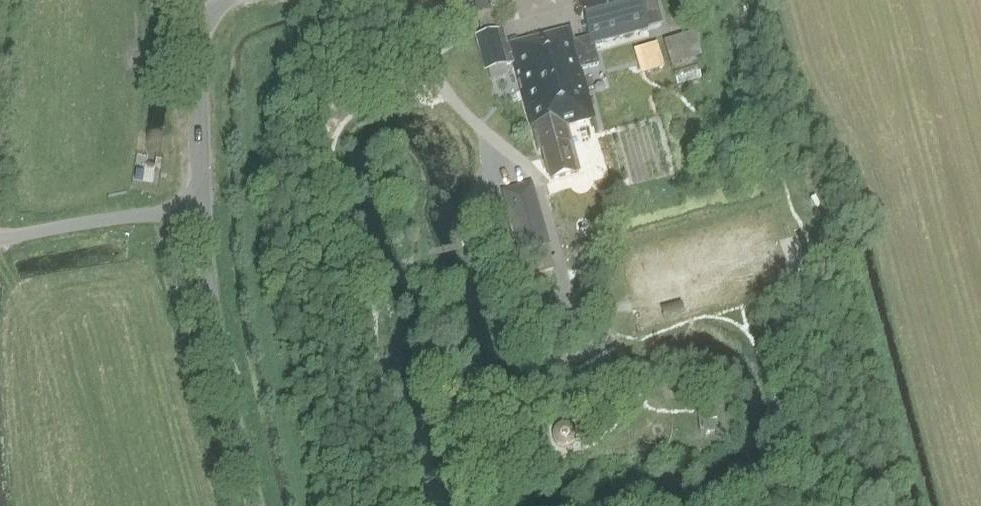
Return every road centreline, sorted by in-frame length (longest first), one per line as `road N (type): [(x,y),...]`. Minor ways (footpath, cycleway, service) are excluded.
road 1 (tertiary): [(256,505),(211,314),(203,209)]
road 2 (tertiary): [(203,209),(195,0)]
road 3 (unclassified): [(203,209),(0,239)]

